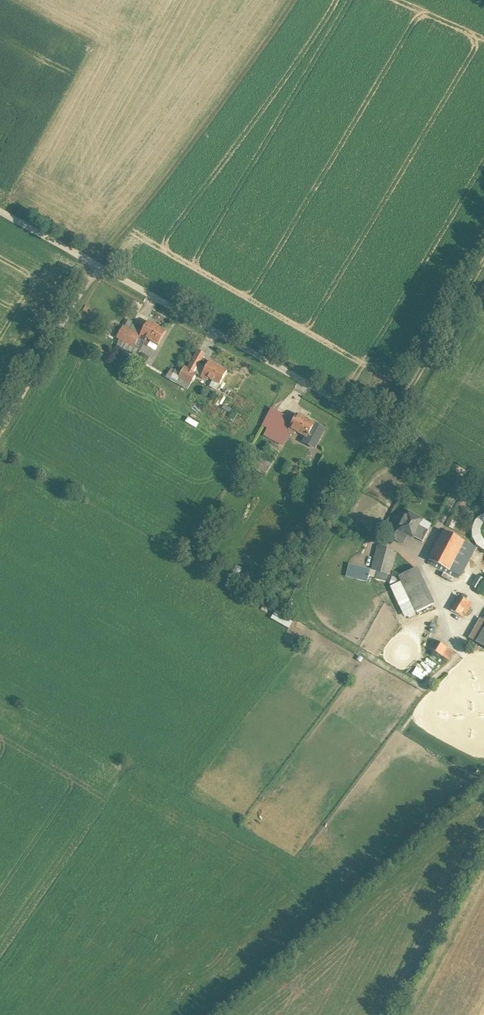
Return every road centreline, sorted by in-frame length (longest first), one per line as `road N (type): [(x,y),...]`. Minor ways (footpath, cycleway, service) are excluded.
road 1 (track): [(483,485),(0,211)]
road 2 (track): [(294,0),(97,266)]
road 3 (unclassified): [(483,829),(384,1014)]
road 4 (track): [(0,433),(97,266)]
road 5 (track): [(483,264),(386,430)]

